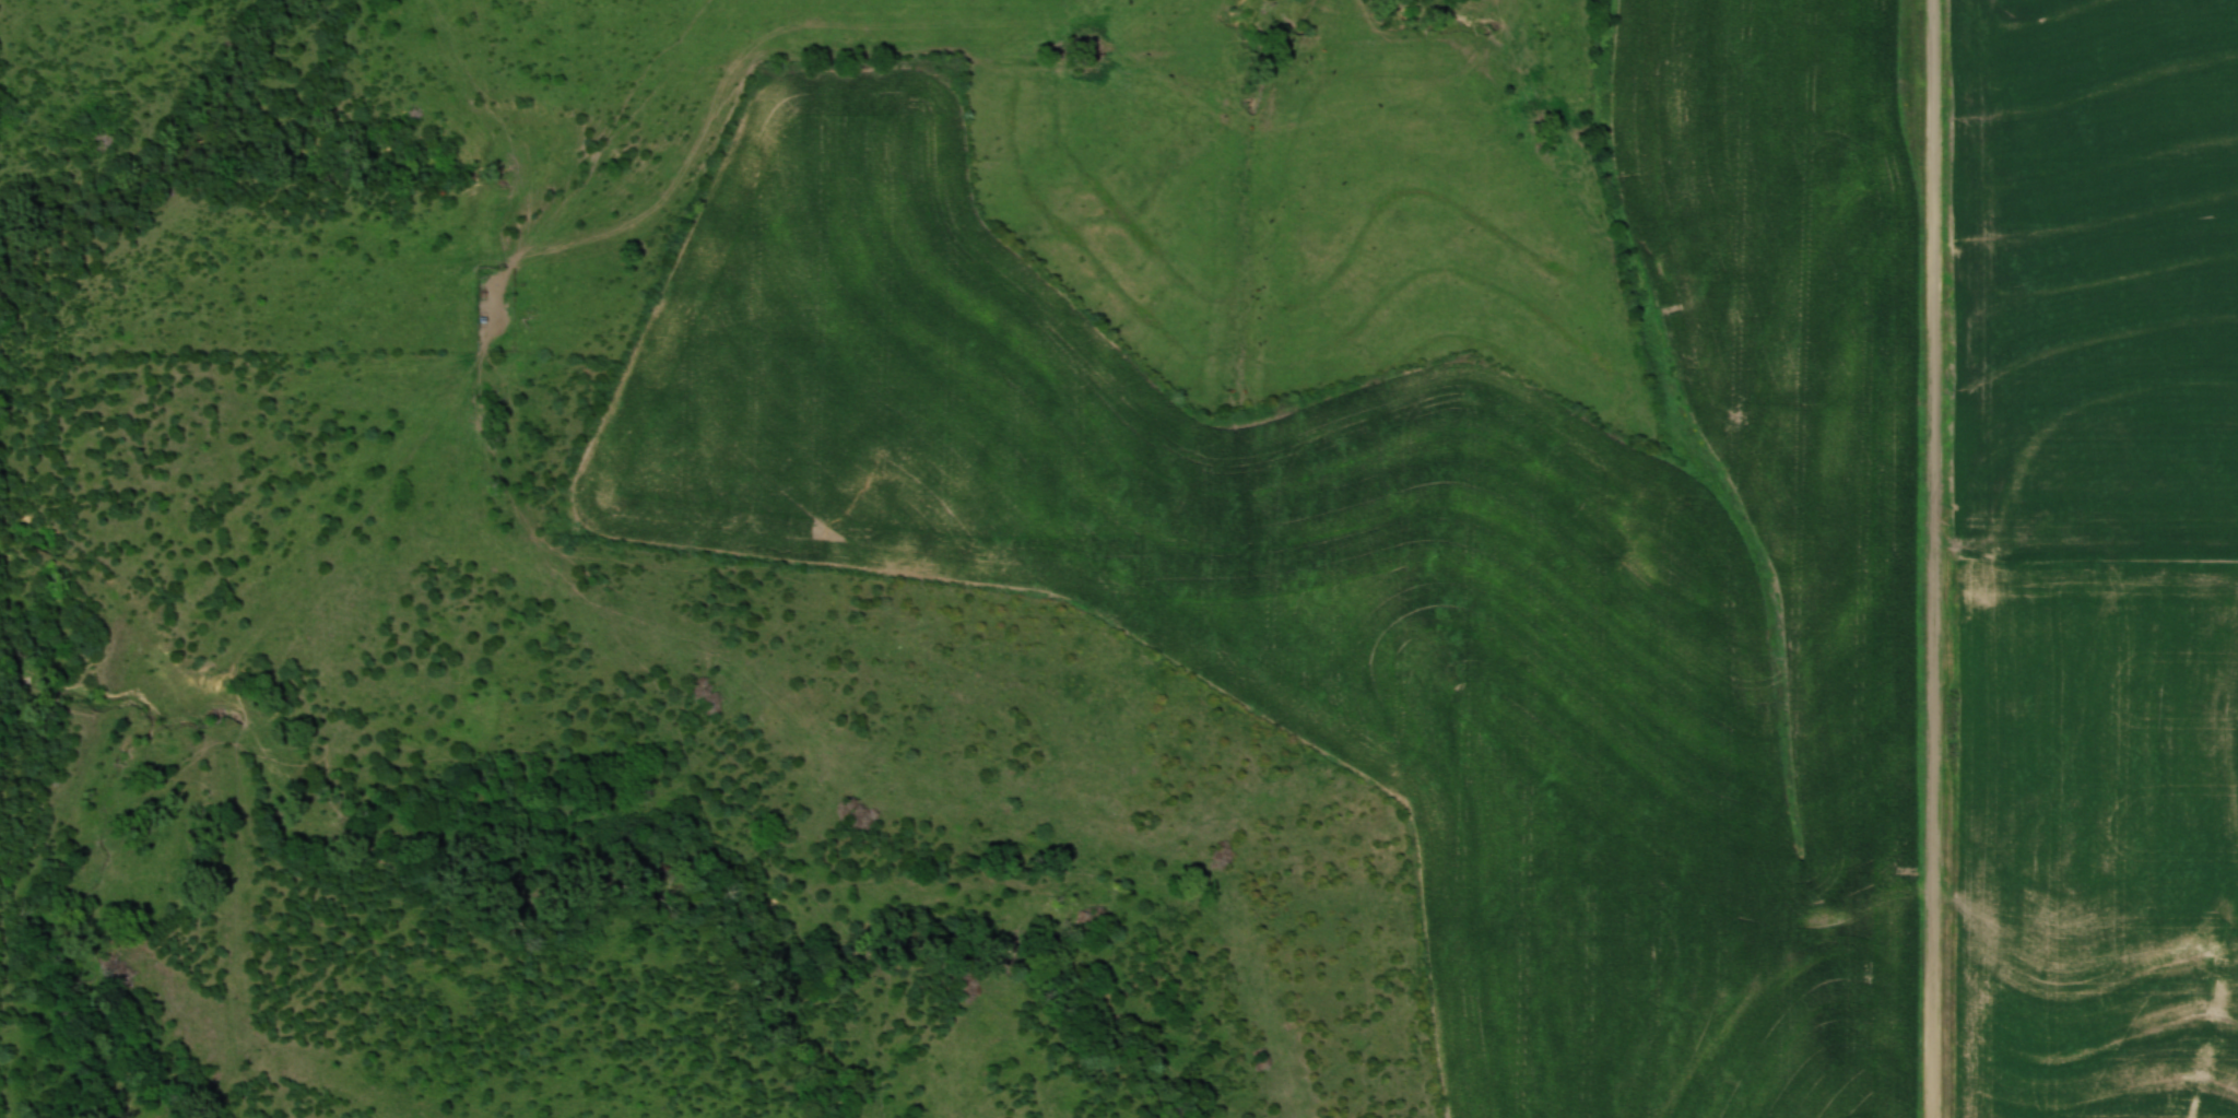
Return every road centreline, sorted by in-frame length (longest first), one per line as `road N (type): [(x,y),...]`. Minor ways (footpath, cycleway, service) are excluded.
road 1 (residential): [(1934,0),(1933,1117)]

